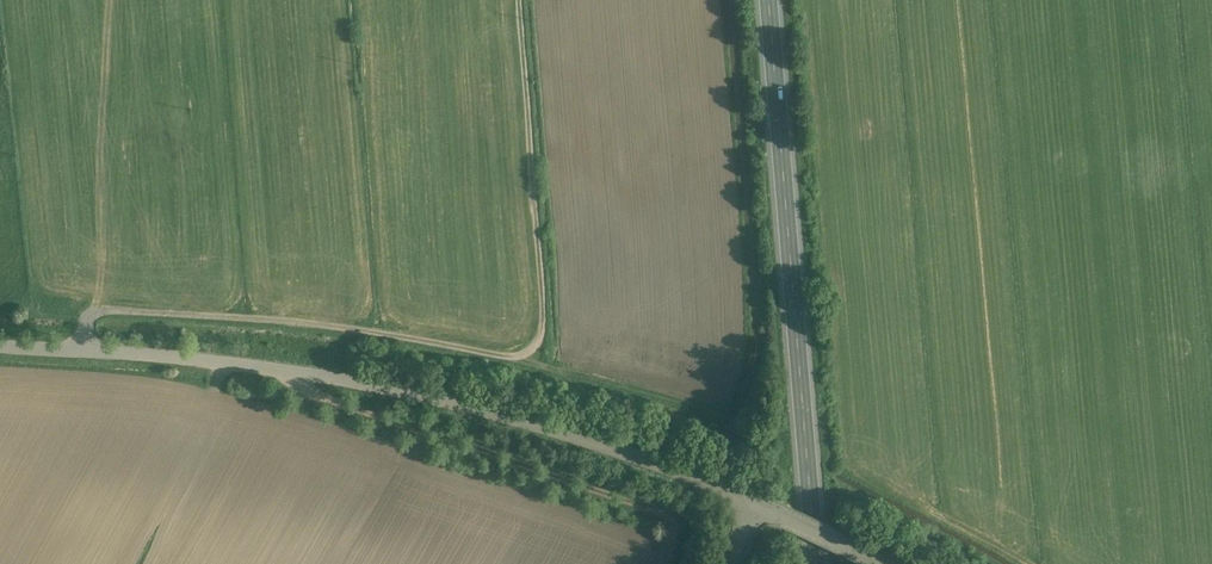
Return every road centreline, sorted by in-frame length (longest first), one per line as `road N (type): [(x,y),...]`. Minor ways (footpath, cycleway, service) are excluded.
road 1 (unclassified): [(752,500),(663,463),(441,400),(290,371),(0,347)]
road 2 (track): [(77,349),(90,319),(108,310),(299,323),(520,361),(692,406)]
road 3 (primary): [(816,563),(769,0)]
road 4 (track): [(290,371),(306,391),(677,521)]
road 5 (track): [(520,361),(534,356),(544,337),(521,0)]
road 6 (unclassified): [(888,563),(752,500)]

